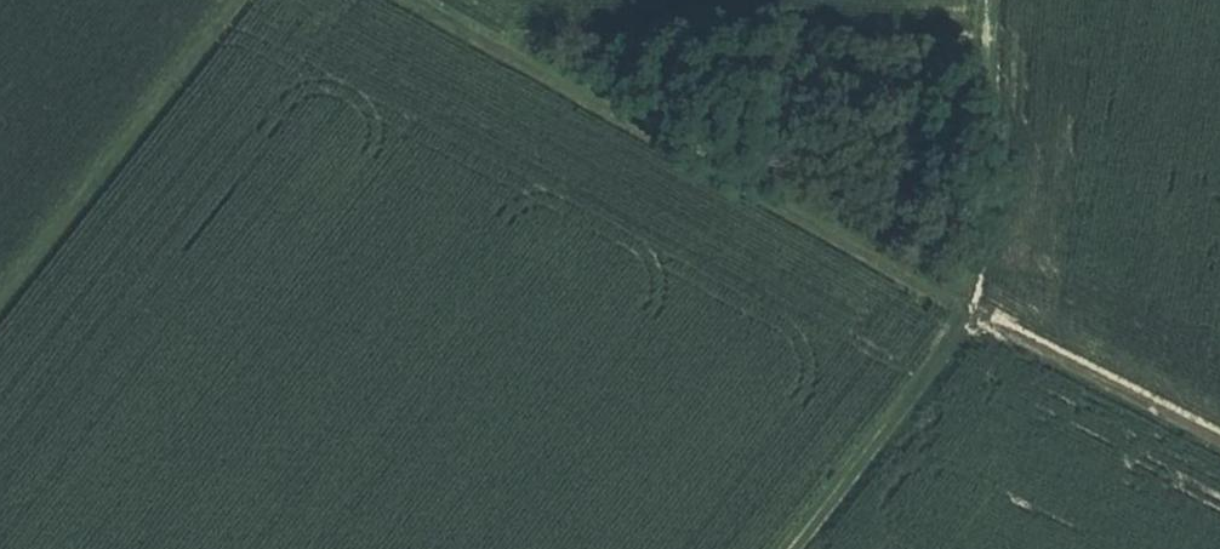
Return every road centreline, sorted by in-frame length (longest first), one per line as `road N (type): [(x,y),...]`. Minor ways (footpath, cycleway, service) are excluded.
road 1 (track): [(429,0),(920,298),(966,313),(1219,444)]
road 2 (track): [(995,0),(966,313),(945,352),(791,548)]
road 3 (track): [(228,0),(0,292)]

